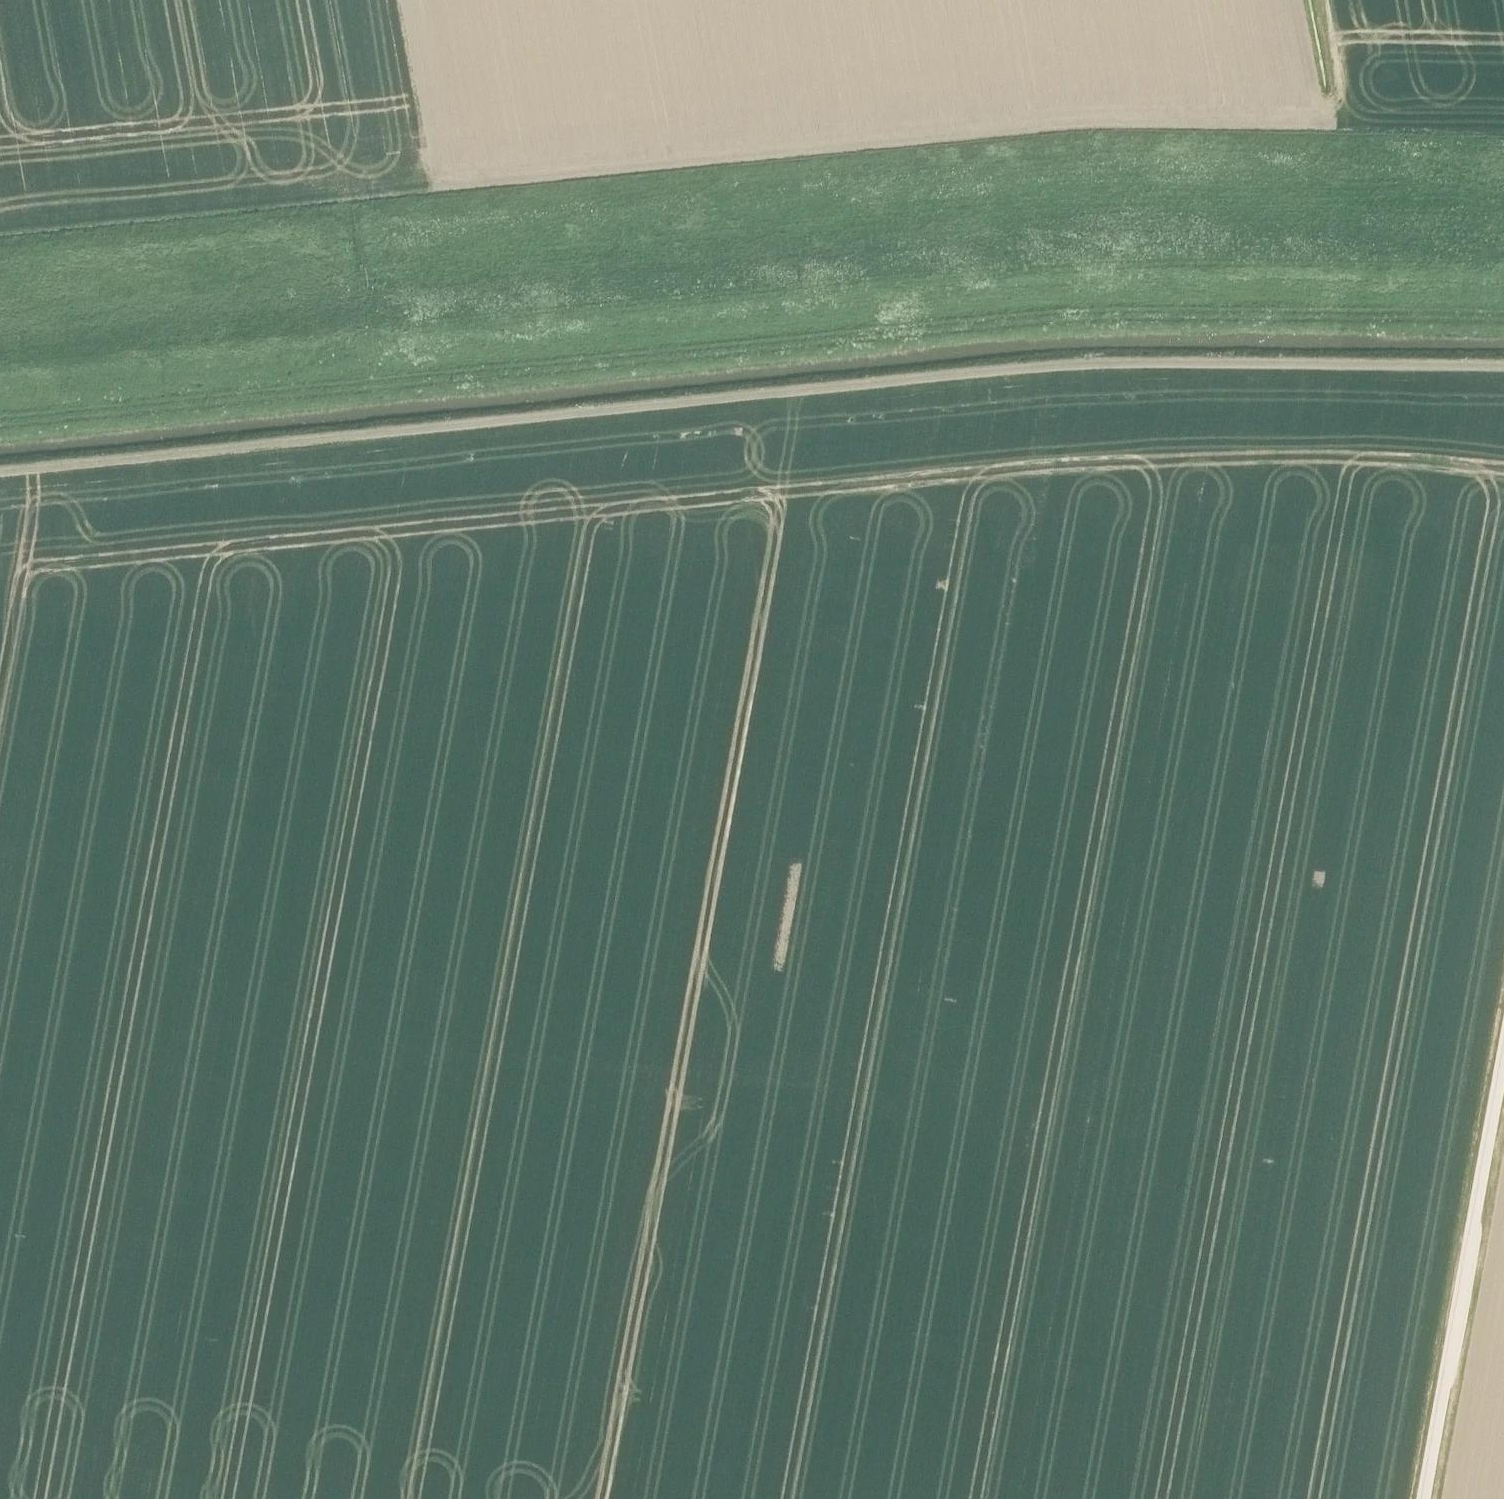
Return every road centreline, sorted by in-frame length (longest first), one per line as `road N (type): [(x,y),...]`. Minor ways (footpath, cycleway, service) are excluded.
road 1 (unclassified): [(1427,1498),(1503,1068)]

